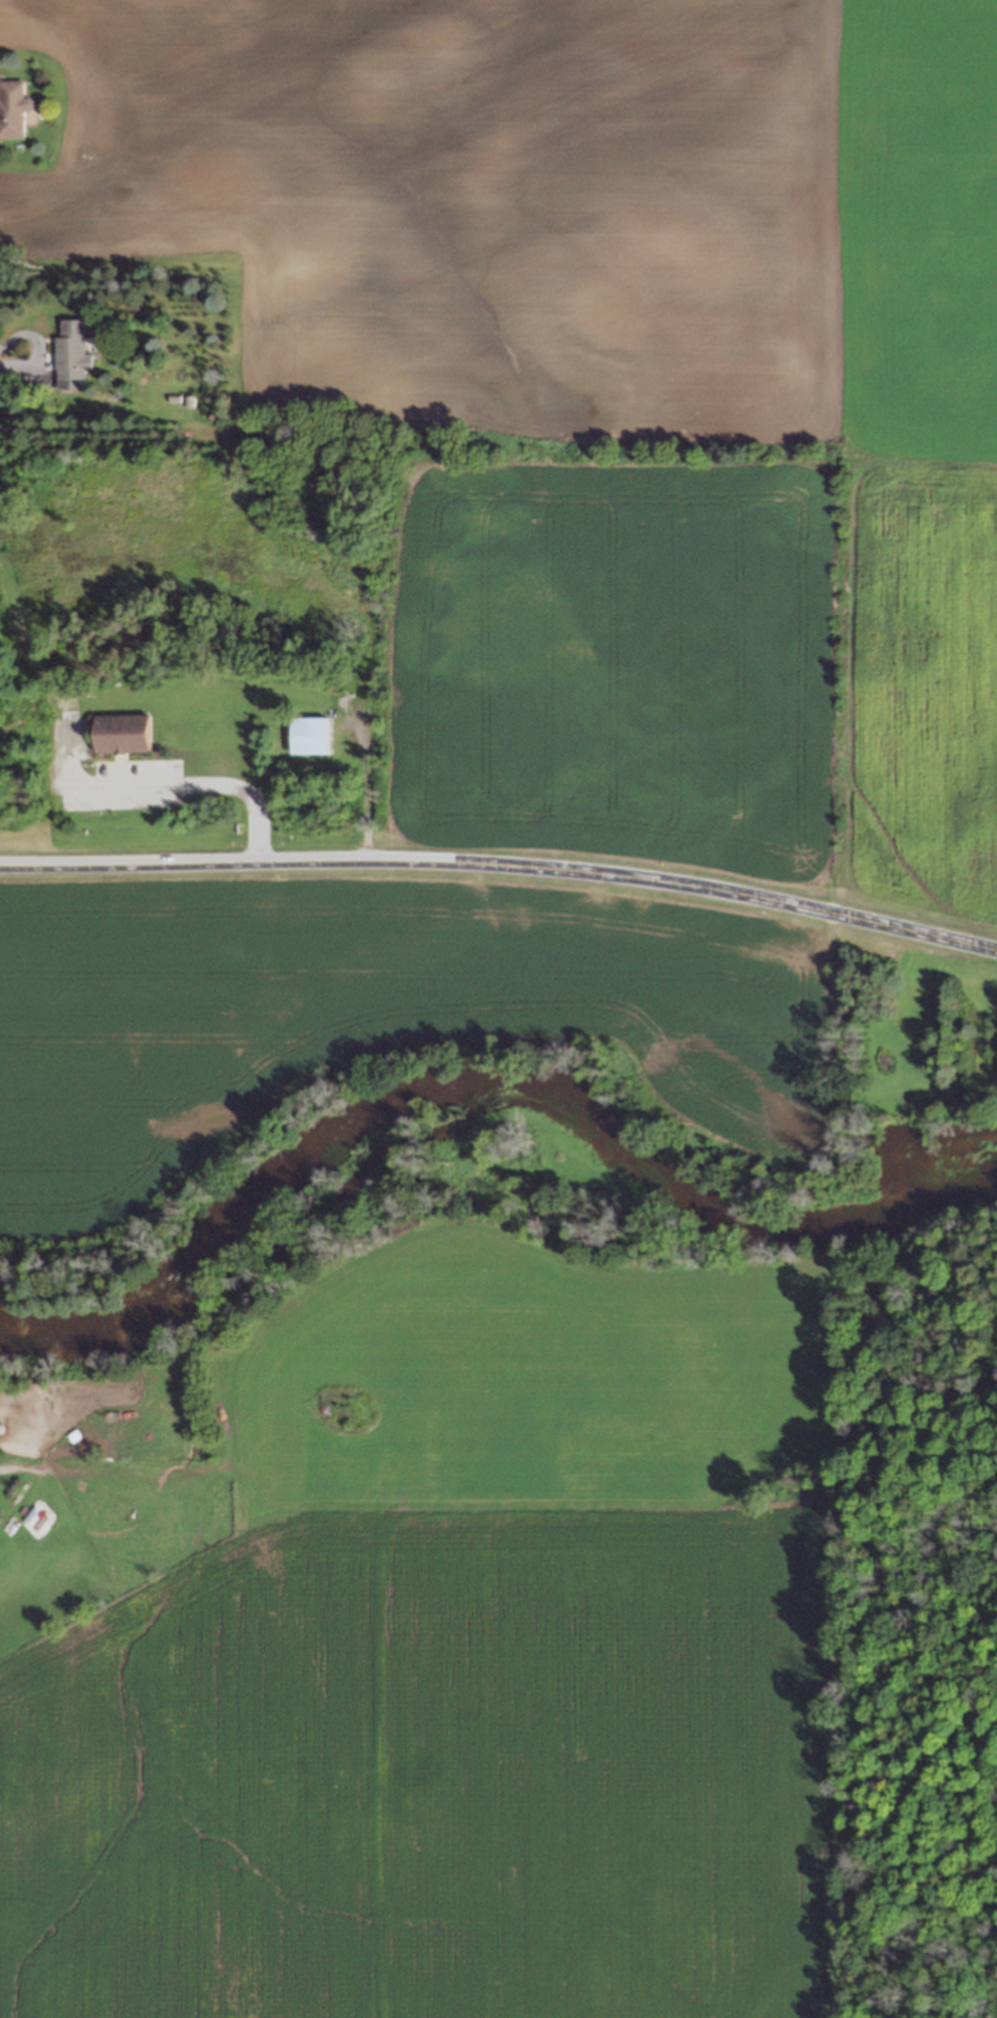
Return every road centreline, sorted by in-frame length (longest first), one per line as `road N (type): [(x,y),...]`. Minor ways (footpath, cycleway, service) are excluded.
road 1 (secondary): [(996,951),(688,885),(505,865),(0,866)]

